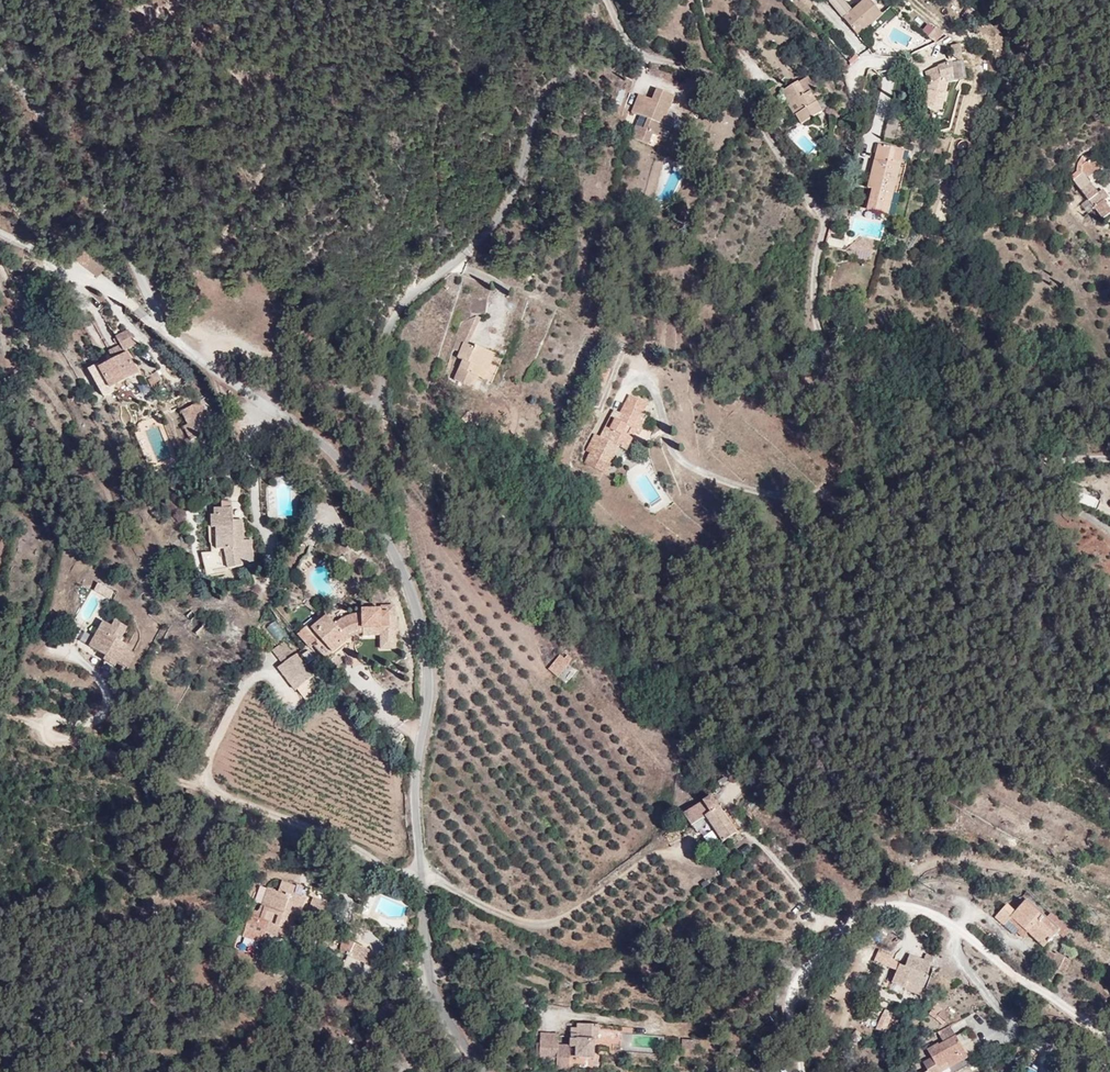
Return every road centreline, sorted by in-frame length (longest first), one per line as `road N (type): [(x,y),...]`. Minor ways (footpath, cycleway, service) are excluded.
road 1 (unclassified): [(483,1071),(441,1006),(429,963),(415,811),(428,684),(401,567),(362,495),(300,424),(195,360)]
road 2 (unclassified): [(607,0),(640,55),(714,78),(740,94),(756,118),(824,224),(813,287),(819,325),(827,351),(864,398),(975,452),(1109,461)]
road 3 (unclassified): [(195,360),(232,349),(270,352),(371,404),(380,400),(387,330),(412,291),(458,260),(520,178),(546,86),(581,65),(592,0)]
road 4 (unclassified): [(195,360),(175,339),(41,110),(0,64)]

